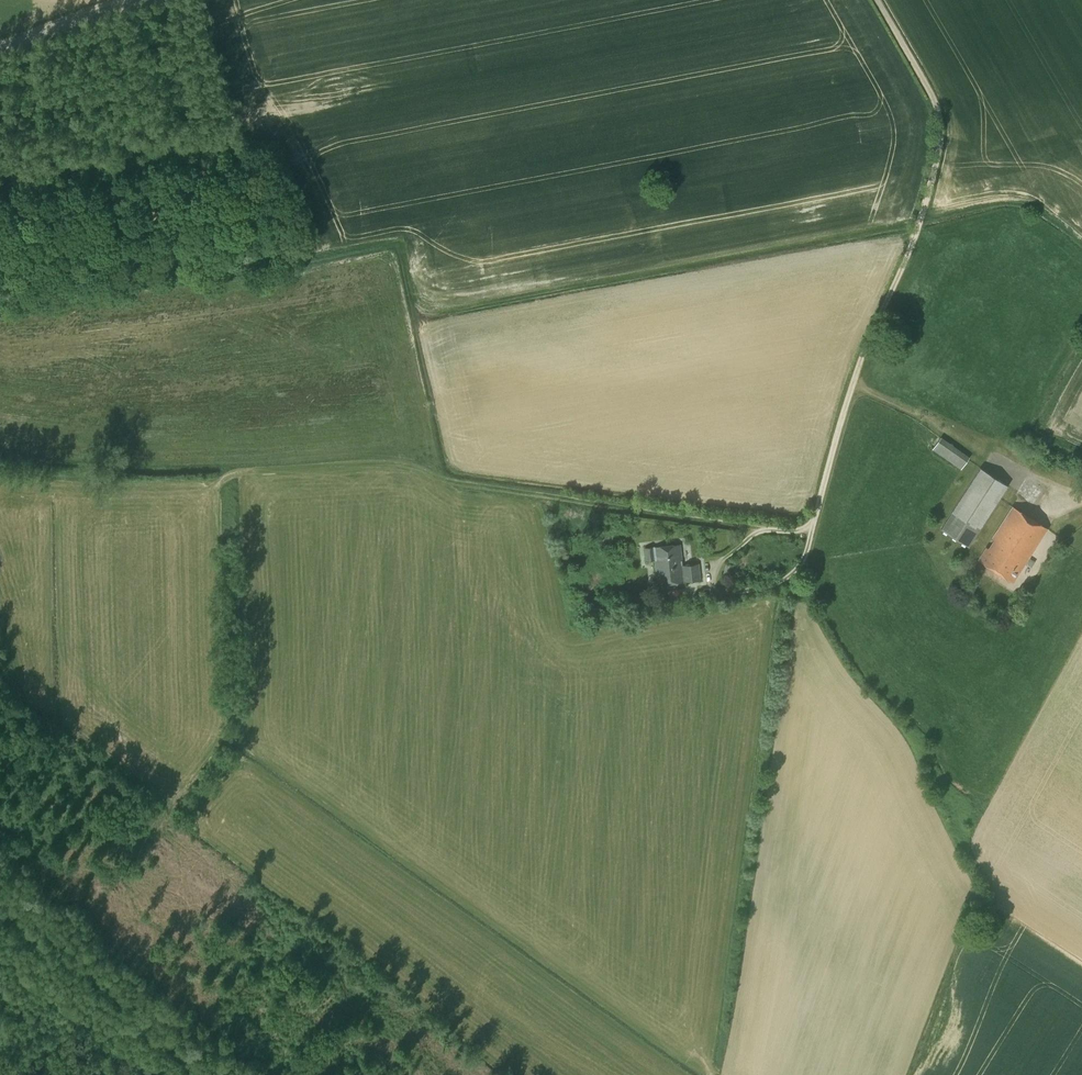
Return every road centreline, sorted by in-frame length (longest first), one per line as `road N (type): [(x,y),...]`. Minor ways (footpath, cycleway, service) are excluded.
road 1 (track): [(876,0),(934,101),(937,153),(912,245),(843,396),(805,530)]
road 2 (track): [(1081,489),(848,382)]
road 3 (unclassified): [(0,53),(148,0)]

